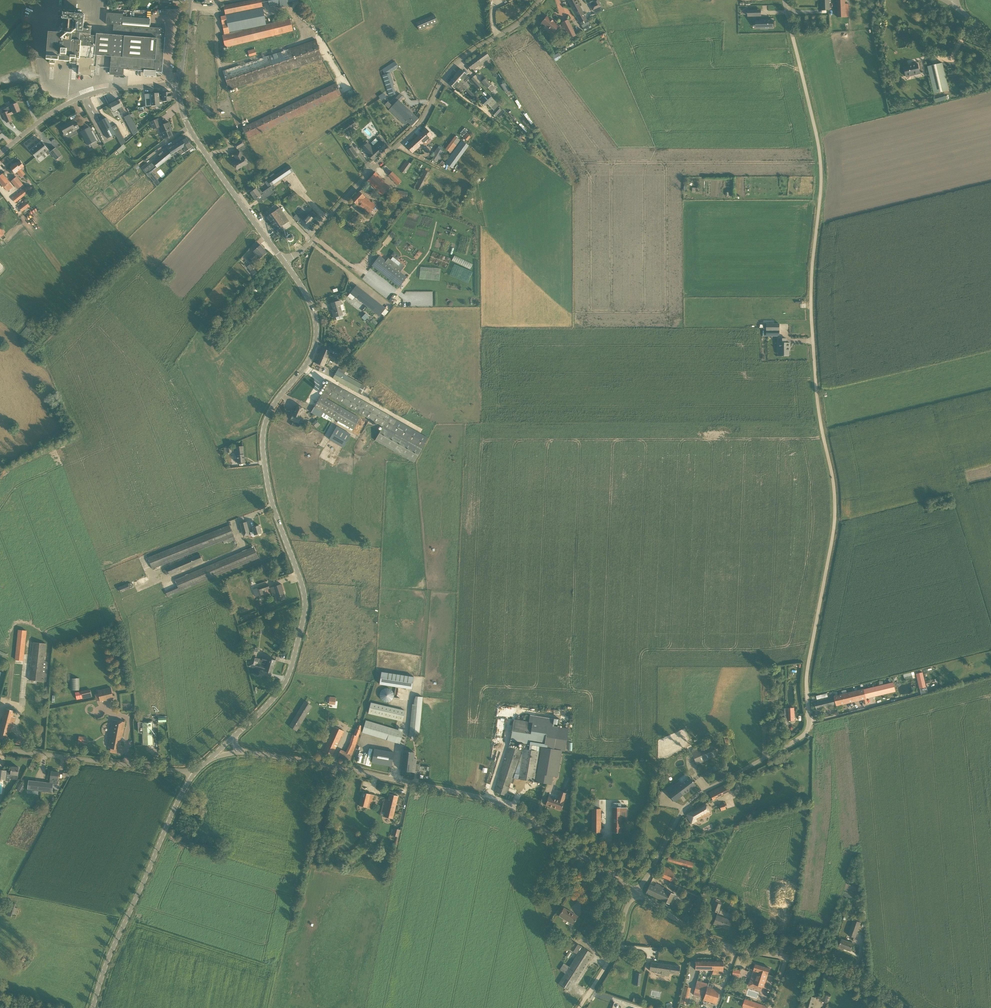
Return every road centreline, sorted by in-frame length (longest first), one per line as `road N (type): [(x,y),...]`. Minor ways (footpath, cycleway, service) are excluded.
road 1 (unclassified): [(636,892),(686,803),(806,735),(810,723),(810,659),(834,489),(811,316),(820,160),(784,0)]
road 2 (tertiary): [(233,737),(282,686),(305,603),(265,469),(265,424),(312,354),(316,335),(310,306),(284,262)]
road 3 (unclassified): [(636,892),(496,802),(243,752)]
road 4 (unclassified): [(284,262),(424,122),(462,62),(517,27),(542,0)]
road 5 (unclassified): [(897,1007),(834,964),(714,940),(636,892)]
road 6 (tertiary): [(93,1007),(194,773)]
road 7 (tertiary): [(284,262),(192,132),(180,85)]
road 8 (unclassified): [(0,156),(94,94),(180,85)]
road 9 (tertiary): [(194,773),(0,748)]
road 10 (unclassified): [(579,1007),(617,945),(636,892)]

